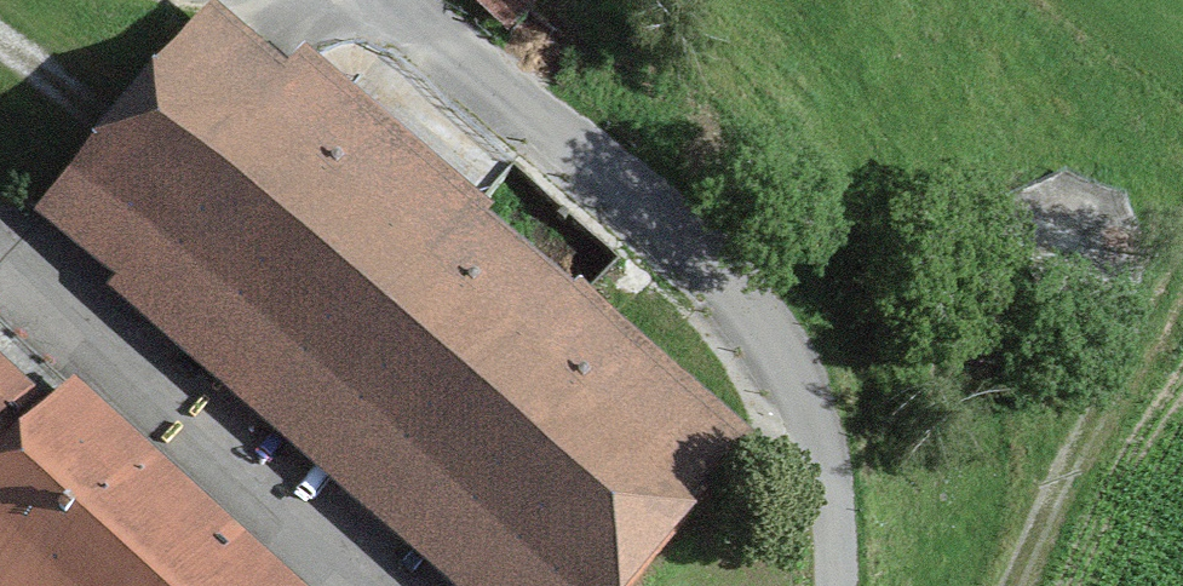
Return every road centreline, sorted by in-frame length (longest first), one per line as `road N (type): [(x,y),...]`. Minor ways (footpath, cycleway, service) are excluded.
road 1 (unclassified): [(396,0),(621,183),(718,271),(766,328),(816,420),(834,585)]
road 2 (track): [(1182,251),(1027,525),(1003,585)]

